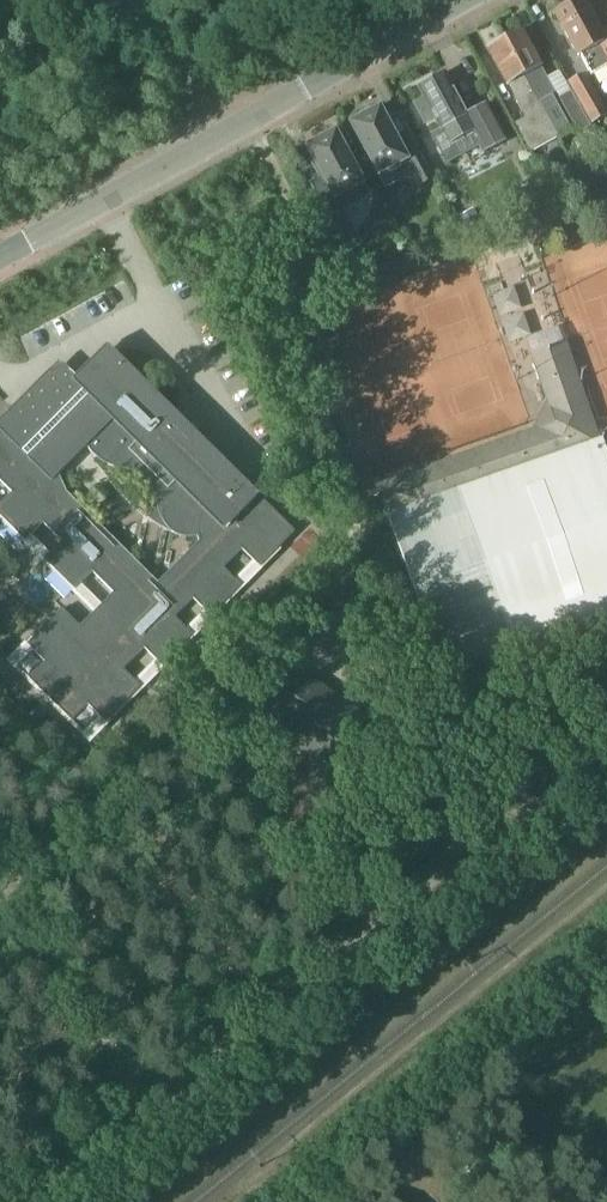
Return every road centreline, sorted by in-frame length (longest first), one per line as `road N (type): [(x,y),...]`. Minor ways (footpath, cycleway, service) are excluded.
road 1 (track): [(34,1201),(606,740)]
road 2 (residential): [(0,254),(464,0)]
road 3 (track): [(151,1108),(134,1070),(0,885)]

